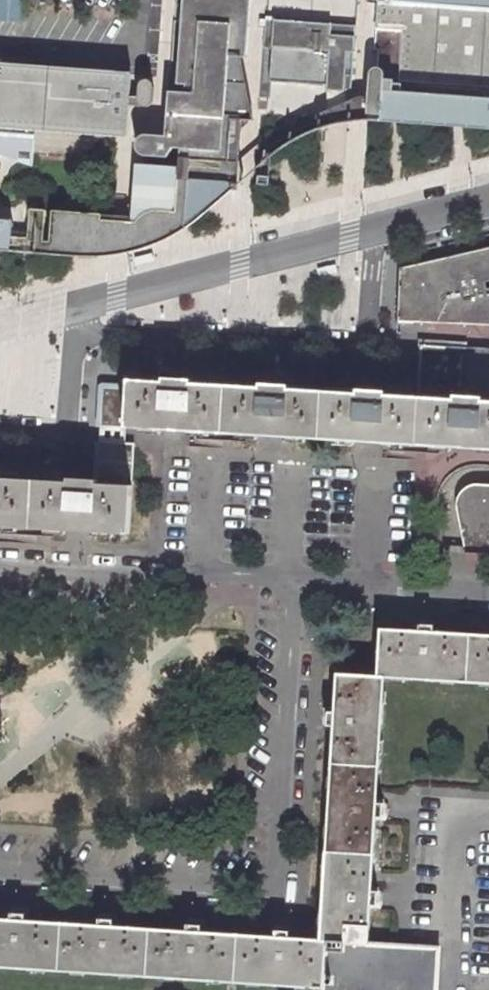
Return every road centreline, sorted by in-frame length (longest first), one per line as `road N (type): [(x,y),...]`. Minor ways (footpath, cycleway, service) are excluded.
road 1 (residential): [(0,869),(271,883),(284,837),(296,588)]
road 2 (residential): [(78,330),(360,352),(377,231)]
road 3 (secondary): [(79,308),(377,231)]
road 4 (residential): [(296,588),(0,570)]
road 5 (residential): [(296,588),(488,595)]
road 6 (residential): [(488,818),(460,827),(453,989)]
road 7 (residential): [(0,434),(69,436),(78,330)]

